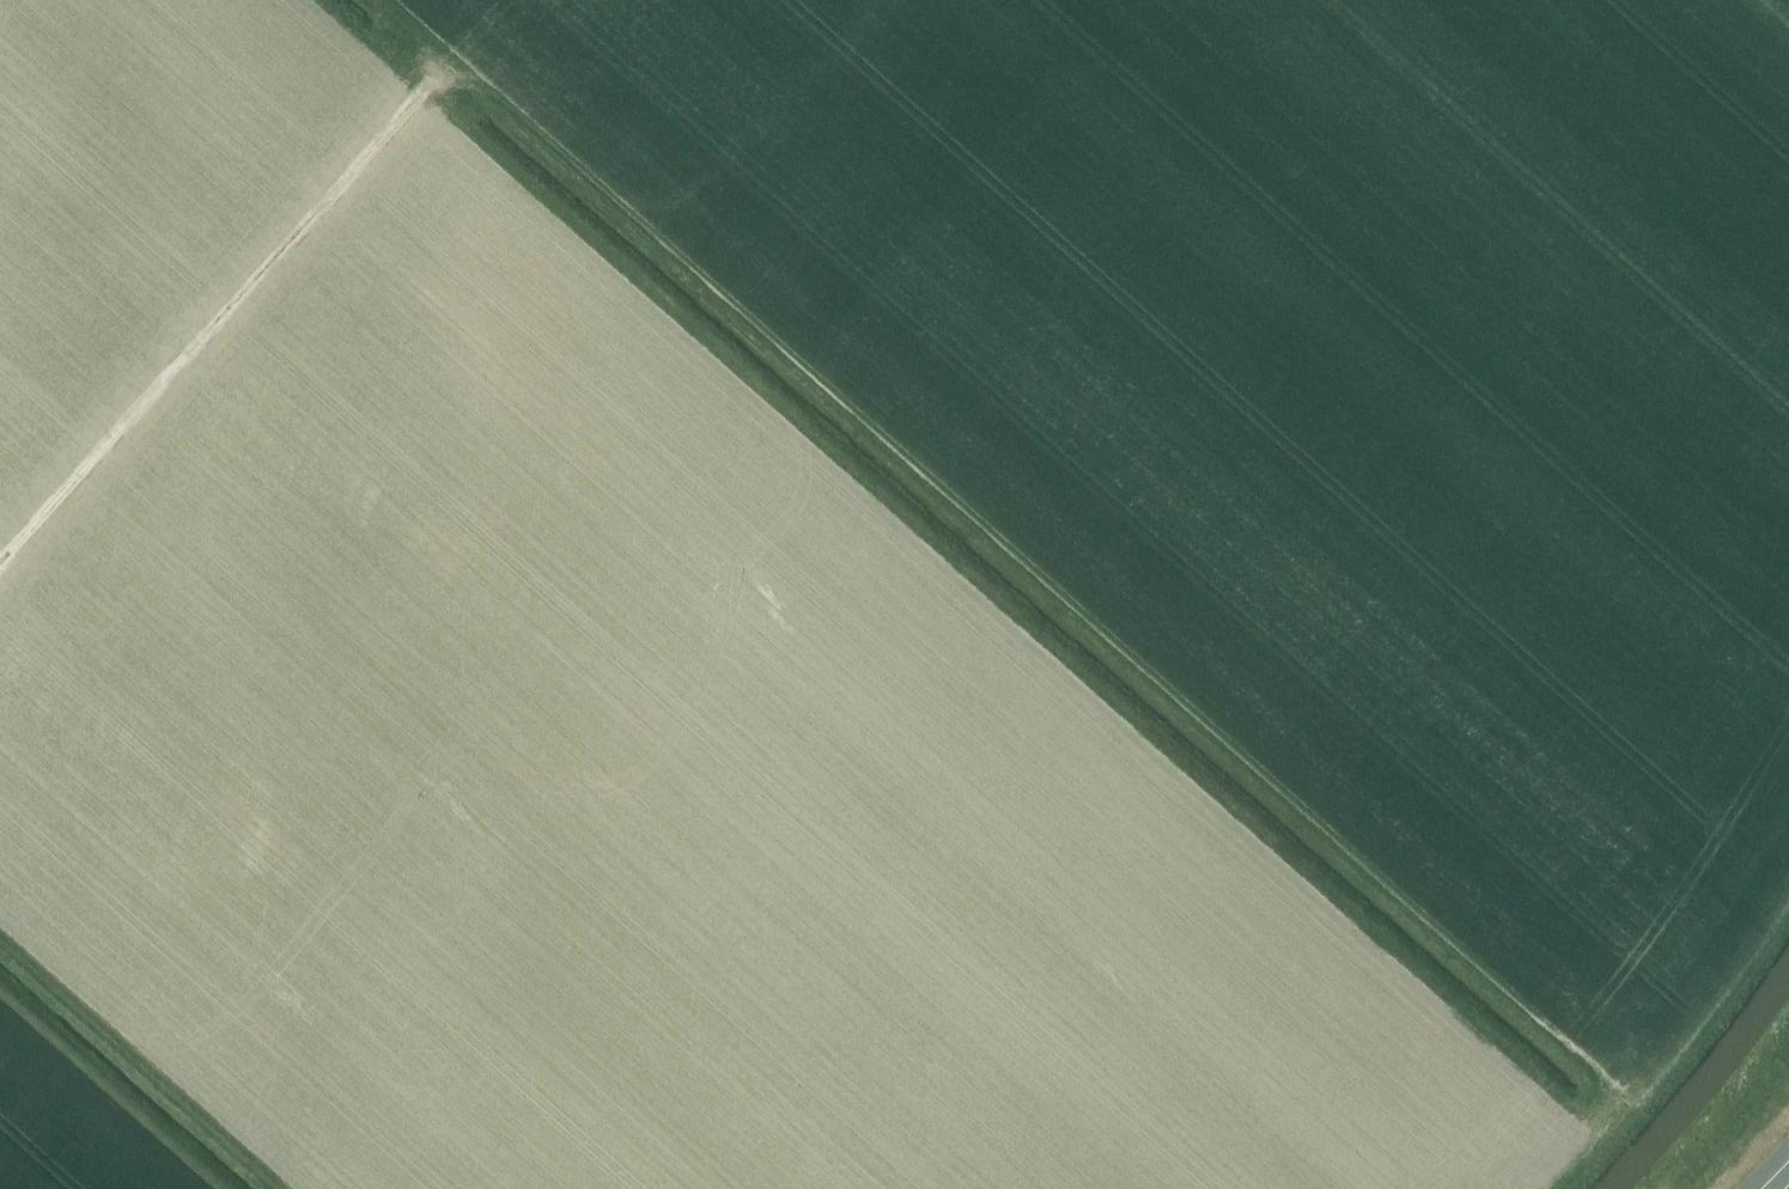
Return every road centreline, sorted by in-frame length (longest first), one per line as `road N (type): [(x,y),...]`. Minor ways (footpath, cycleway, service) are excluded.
road 1 (track): [(433,81),(0,563)]

